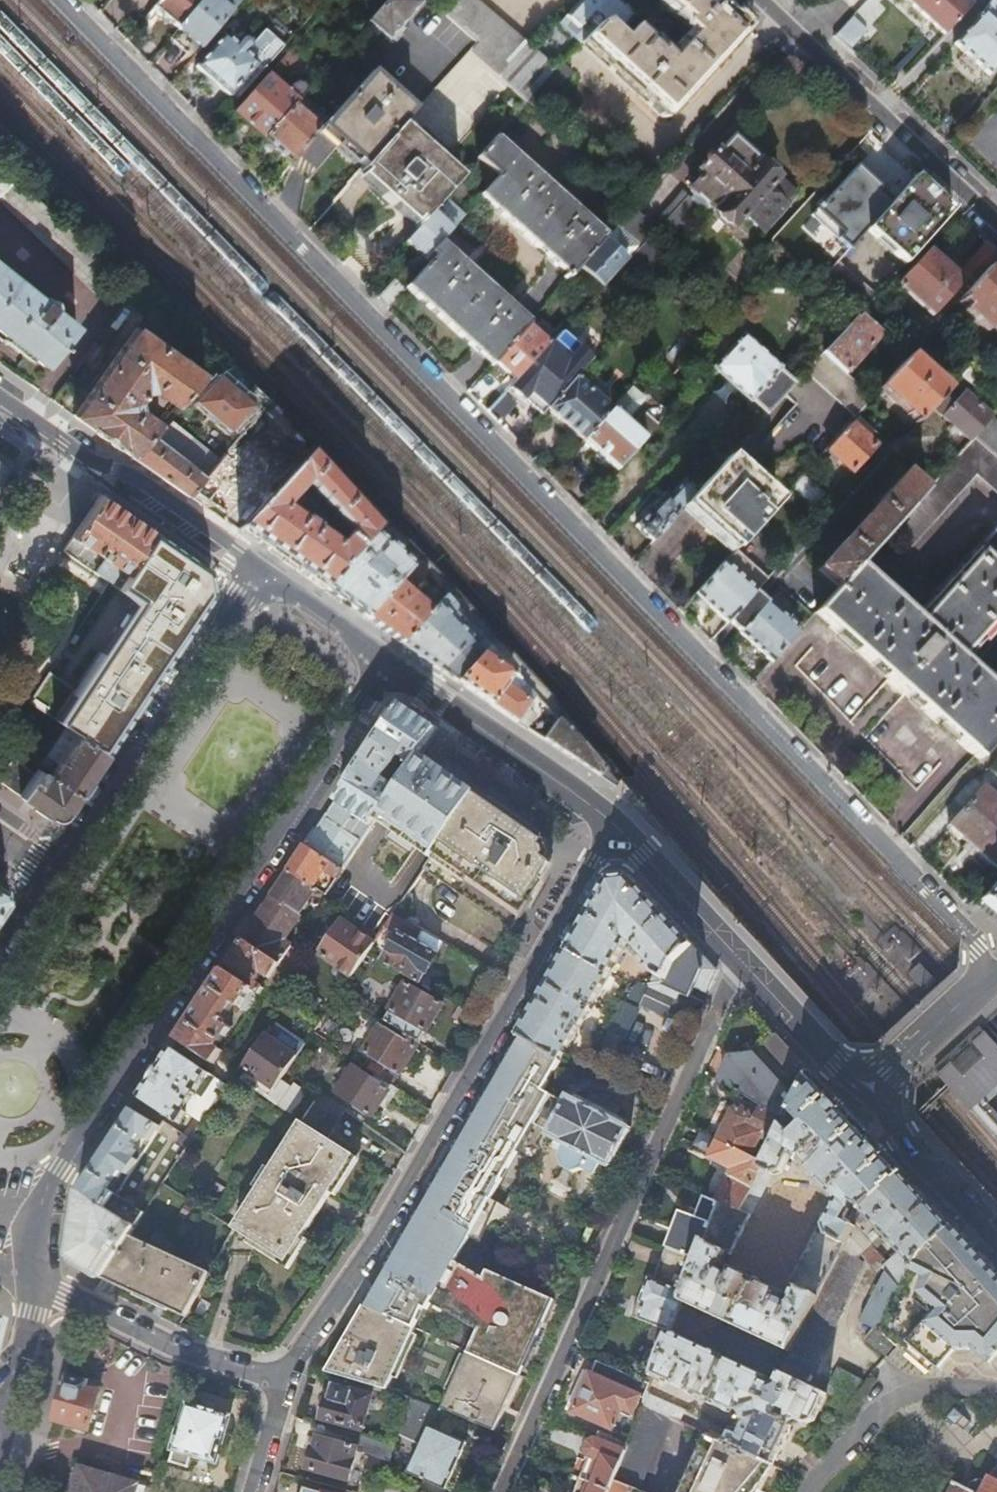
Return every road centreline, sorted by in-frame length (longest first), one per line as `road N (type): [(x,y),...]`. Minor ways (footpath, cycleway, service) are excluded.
road 1 (residential): [(62,0),(893,858),(996,975)]
road 2 (residential): [(33,1219),(404,674)]
road 3 (residential): [(615,825),(380,1230),(282,1382)]
road 4 (residential): [(741,961),(503,1491)]
road 5 (residential): [(56,878),(259,573)]
road 6 (residential): [(996,219),(764,0)]
road 7 (residential): [(259,573),(151,486),(94,460),(0,395)]
road 8 (residential): [(282,1382),(156,1342),(36,1283)]
road 9 (residential): [(404,674),(615,825)]
road 10 (residential): [(996,1390),(941,1387),(901,1398),(865,1422),(807,1491)]
road 11 (tertiary): [(874,1088),(996,1237)]
road 12 (residential): [(615,825),(741,961)]
road 13 (residential): [(741,961),(874,1088)]
road 14 (residential): [(0,1461),(36,1283)]
road 15 (residential): [(404,674),(259,573)]
road 16 (tertiary): [(996,975),(874,1088)]

